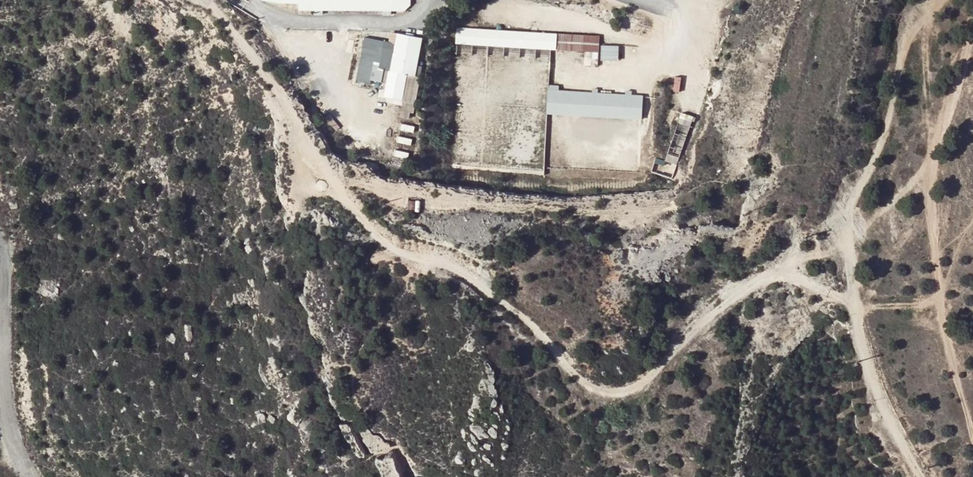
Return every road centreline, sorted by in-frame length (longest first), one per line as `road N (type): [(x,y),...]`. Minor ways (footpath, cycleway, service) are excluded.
road 1 (track): [(851,300),(793,281),(742,287),(702,314),(633,388),(601,387),(476,277),(365,226),(328,177),(291,100),(206,0)]
road 2 (track): [(837,209),(856,332),(920,476)]
road 3 (track): [(921,0),(896,51),(890,106),(837,209)]
road 4 (unclassified): [(0,320),(8,427),(30,476)]

